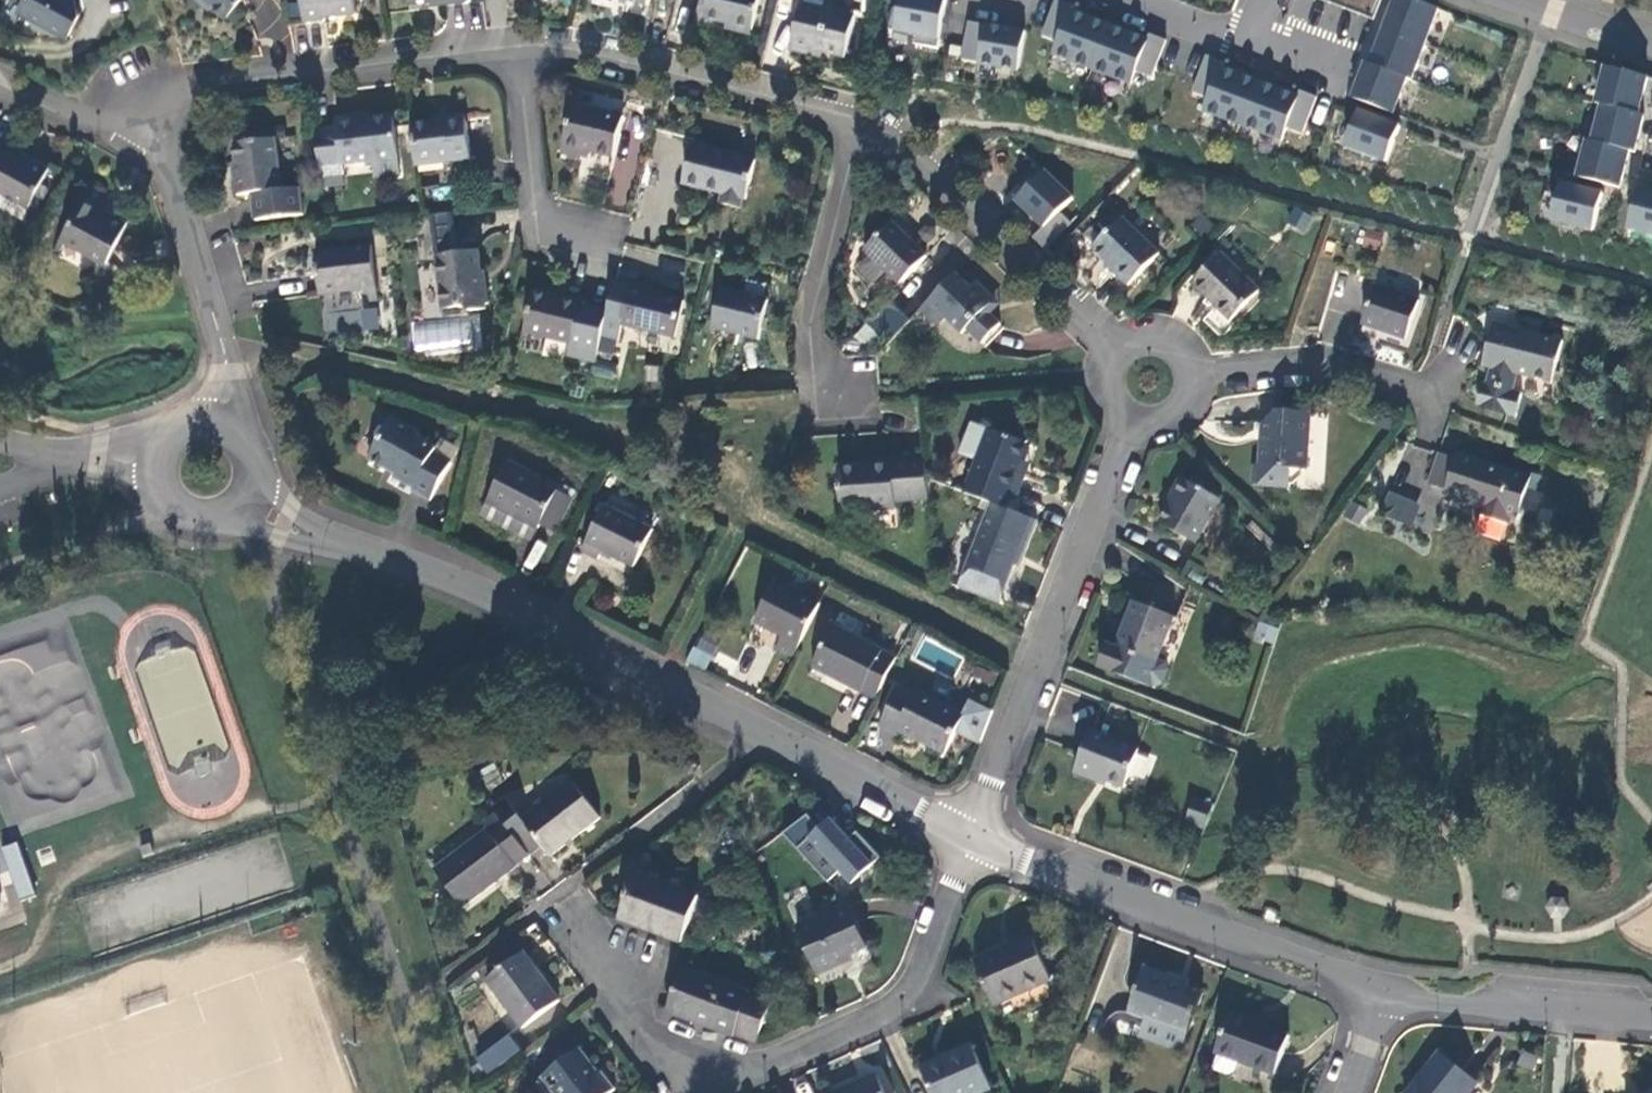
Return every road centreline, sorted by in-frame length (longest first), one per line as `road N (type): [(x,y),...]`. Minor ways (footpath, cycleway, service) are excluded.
road 1 (residential): [(969,835),(749,733),(481,592),(342,544)]
road 2 (residential): [(969,835),(898,999),(796,1056),(740,1064),(686,1052),(644,1025),(620,980)]
road 3 (residential): [(1381,992),(969,835)]
road 4 (residential): [(1125,423),(969,835)]
road 5 (residential): [(517,51),(210,83),(143,101)]
road 6 (residential): [(868,127),(592,57),(517,51)]
road 7 (residential): [(1120,344),(903,149),(868,127)]
road 8 (residential): [(218,415),(227,375),(222,347),(143,101)]
road 9 (residential): [(868,127),(849,175),(818,335),(845,396)]
road 10 (residential): [(1651,1017),(1442,1004),(1381,992)]
road 11 (residential): [(1199,379),(1329,360),(1423,391)]
road 12 (residential): [(517,51),(538,210),(547,221),(598,235)]
road 13 (residential): [(143,101),(68,117),(0,83)]
road 14 (unclassified): [(148,468),(96,466),(0,441)]
road 15 (tertiary): [(1651,42),(1518,0)]
road 16 (residential): [(148,468),(155,499),(179,523),(232,525)]

